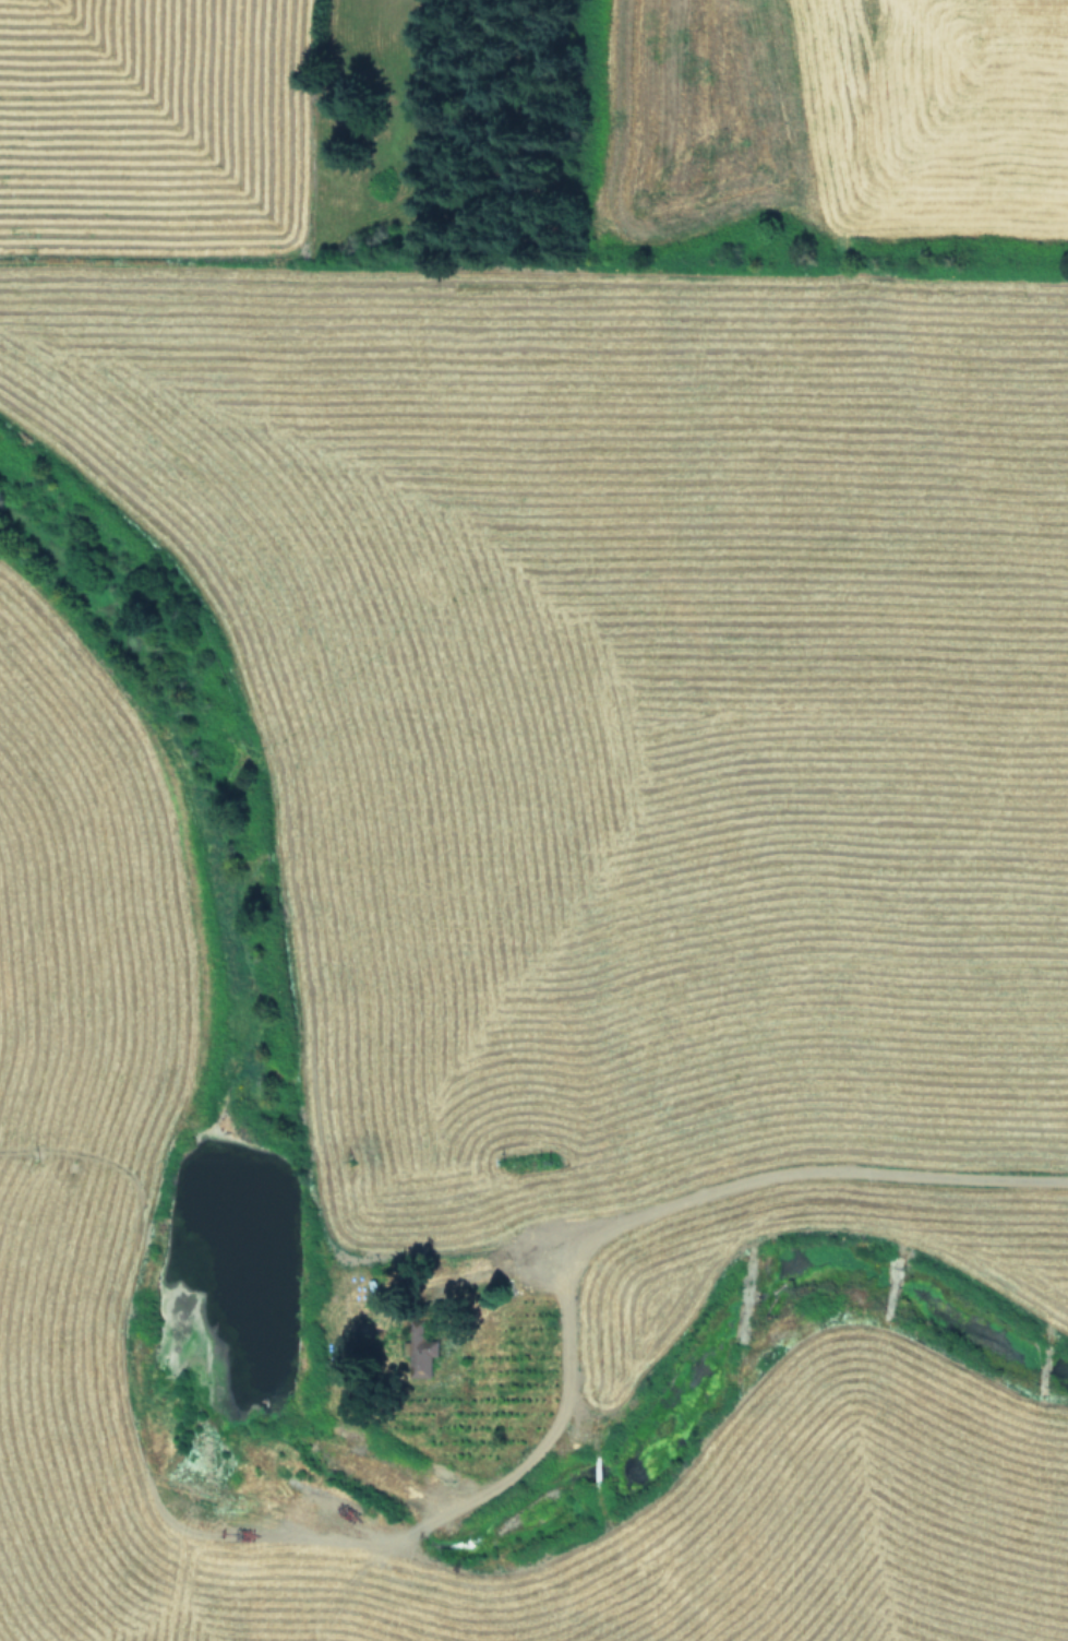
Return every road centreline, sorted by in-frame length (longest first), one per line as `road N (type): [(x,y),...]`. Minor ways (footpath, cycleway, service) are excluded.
road 1 (residential): [(1067,1204),(700,1203),(571,1242),(499,1406),(446,1459),(297,1505),(255,1493),(212,1505),(158,1493),(0,1506)]

